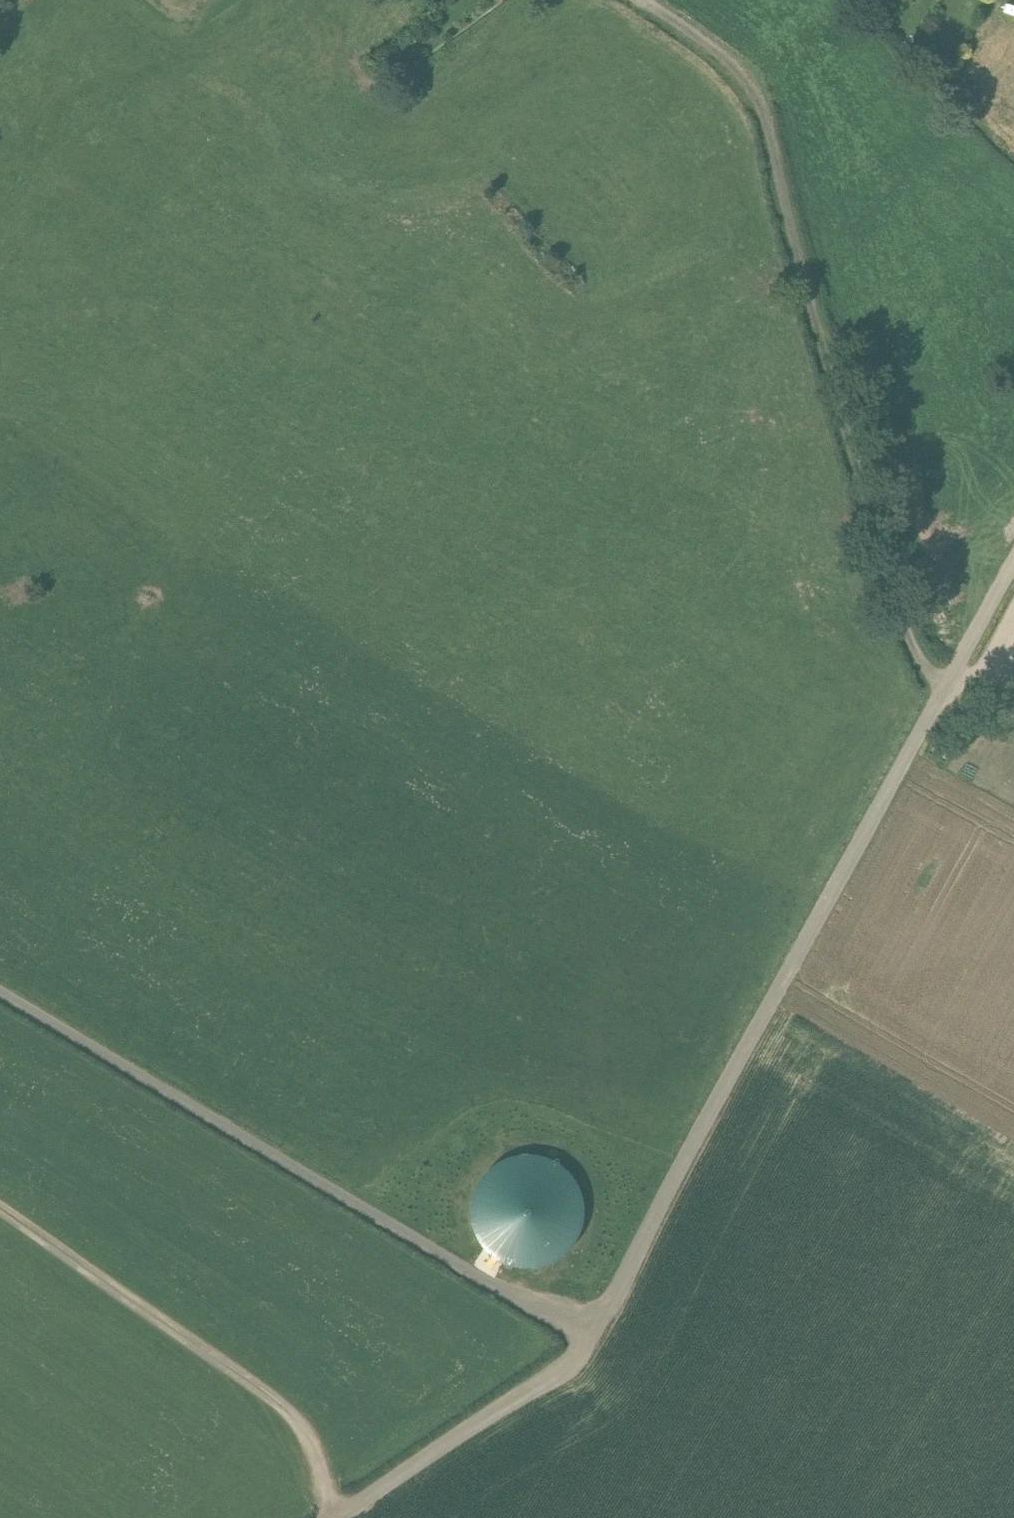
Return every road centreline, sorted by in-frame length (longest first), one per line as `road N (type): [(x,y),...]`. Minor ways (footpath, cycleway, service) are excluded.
road 1 (track): [(344,1517),(582,1366),(1013,561)]
road 2 (track): [(641,0),(731,65),(760,111),(900,612),(941,700)]
road 3 (track): [(595,1338),(0,984)]
road 4 (track): [(344,1517),(316,1431),(0,1212)]

